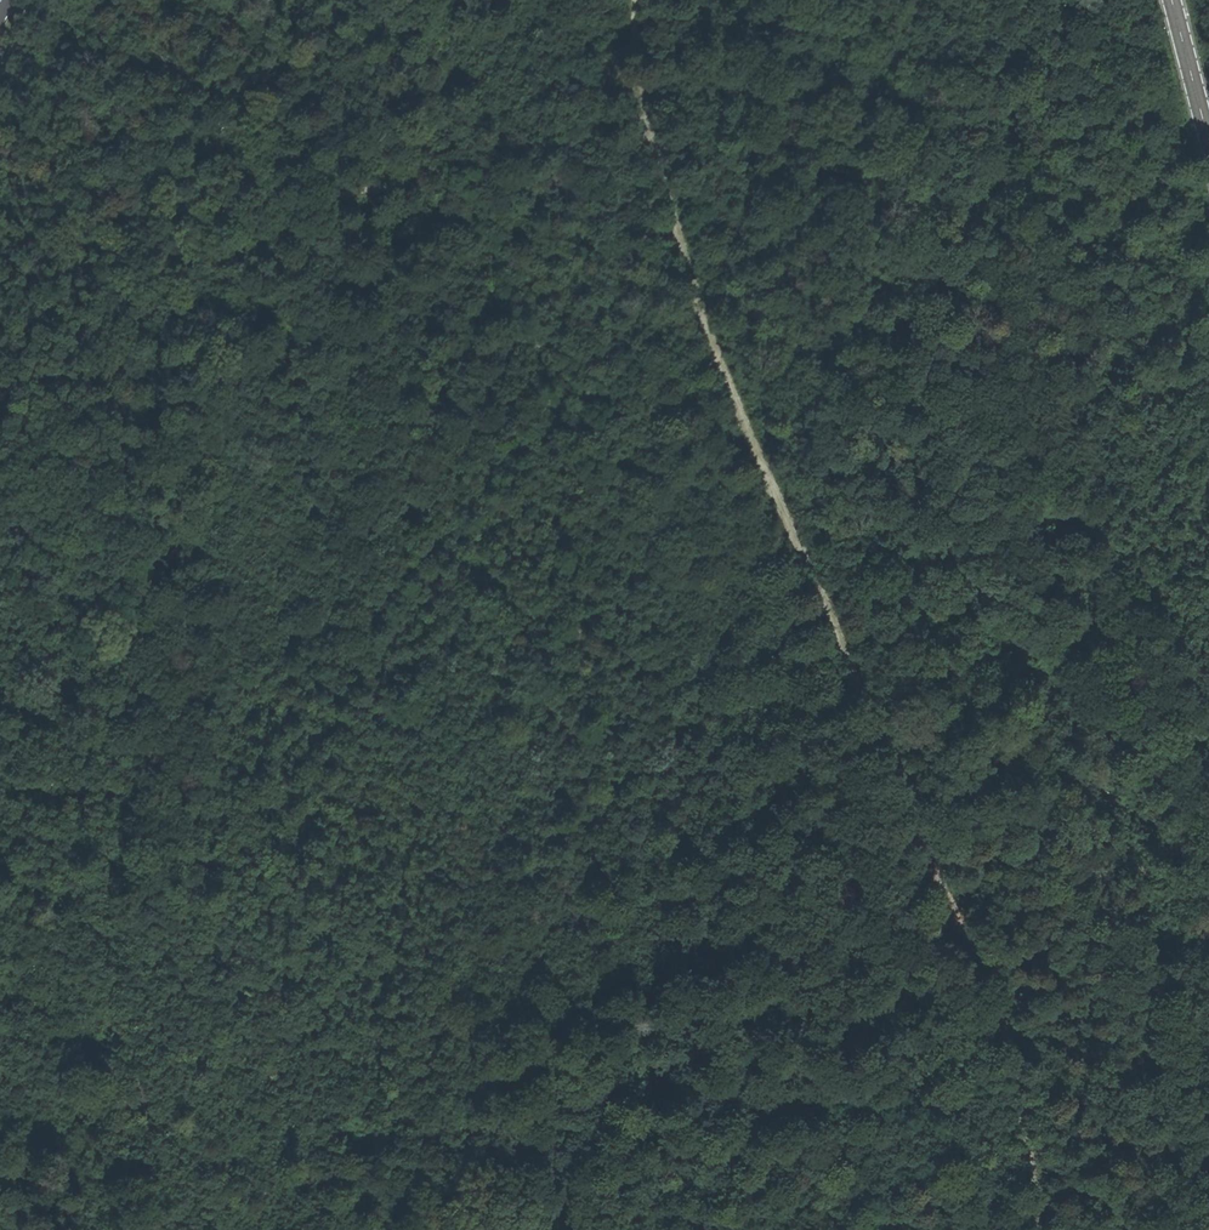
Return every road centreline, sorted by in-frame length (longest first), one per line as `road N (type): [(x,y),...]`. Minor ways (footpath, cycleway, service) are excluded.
road 1 (track): [(445,0),(449,53),(429,127),(403,179),(346,190),(257,185),(142,261),(56,372),(18,437),(0,445)]
road 2 (tertiary): [(1208,148),(1170,0)]

